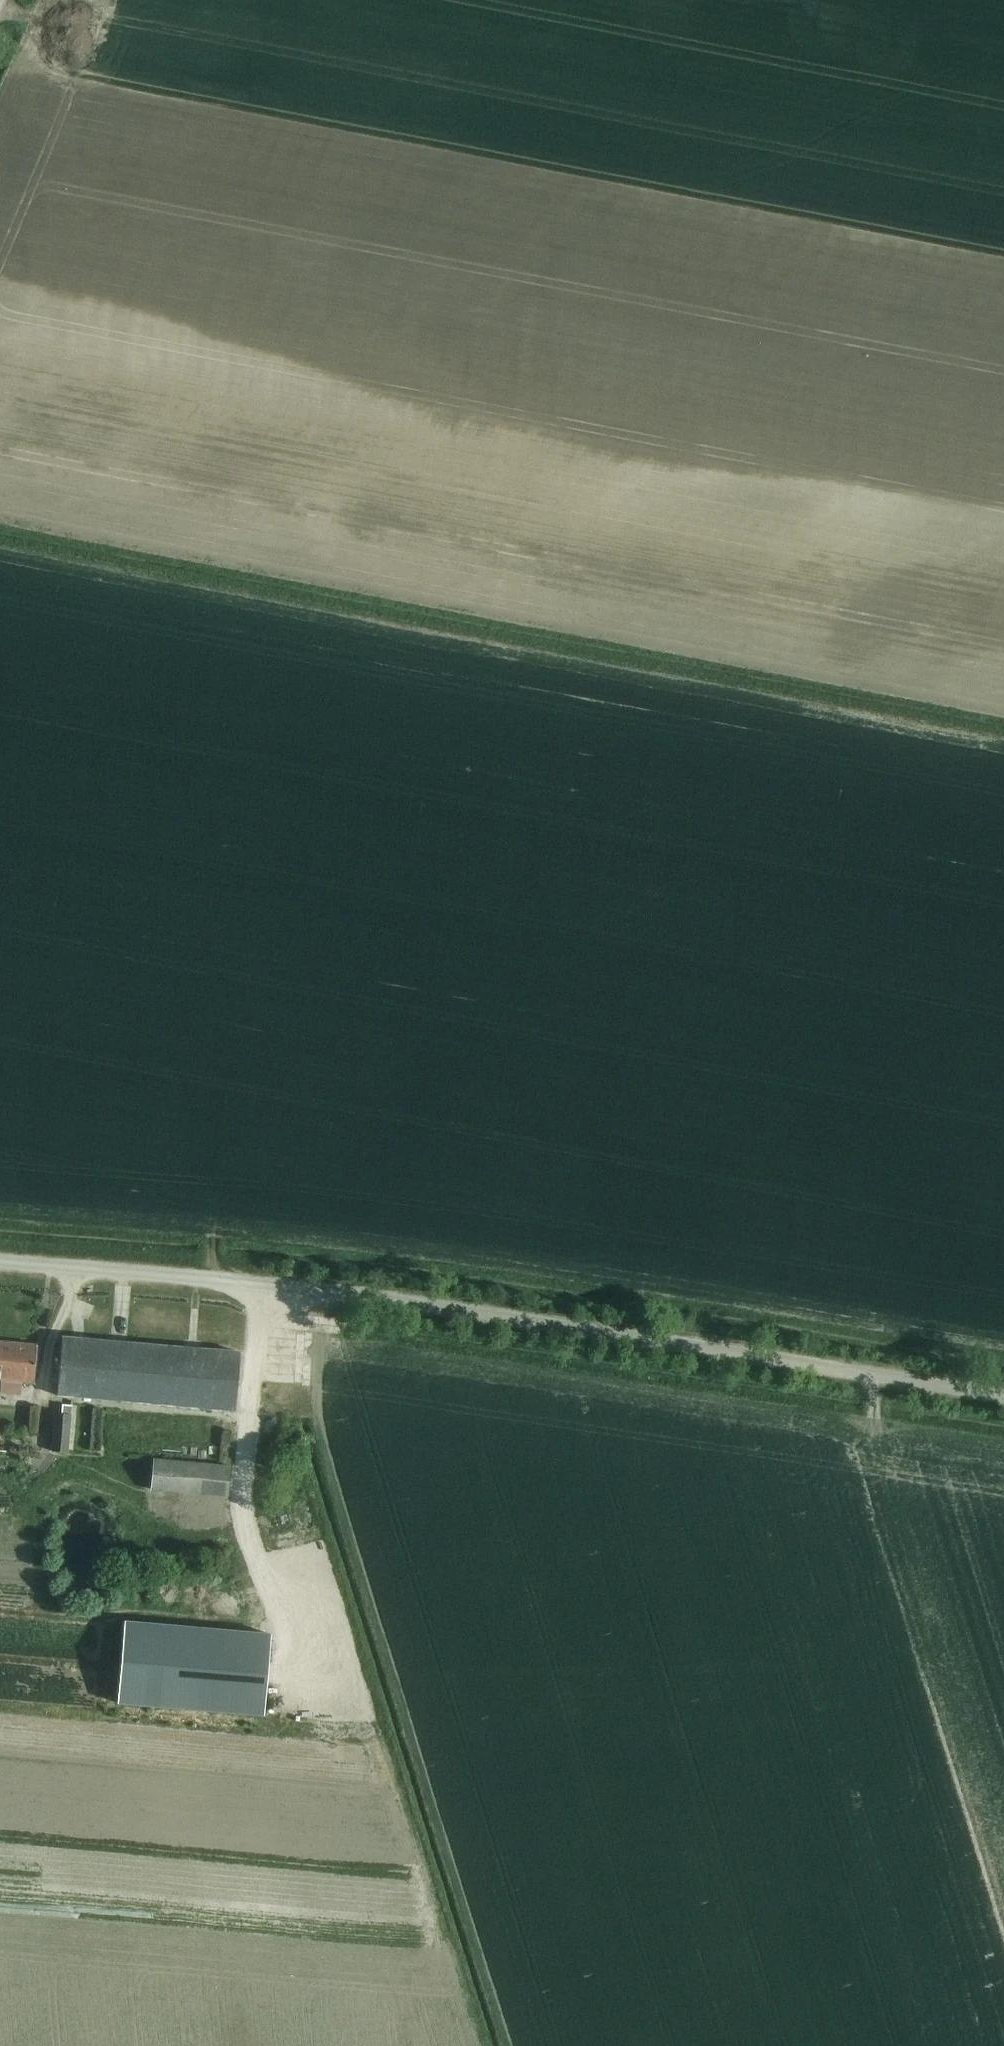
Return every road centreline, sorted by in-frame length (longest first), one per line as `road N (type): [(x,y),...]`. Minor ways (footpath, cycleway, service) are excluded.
road 1 (unclassified): [(1003,1396),(357,1295),(0,1262)]

